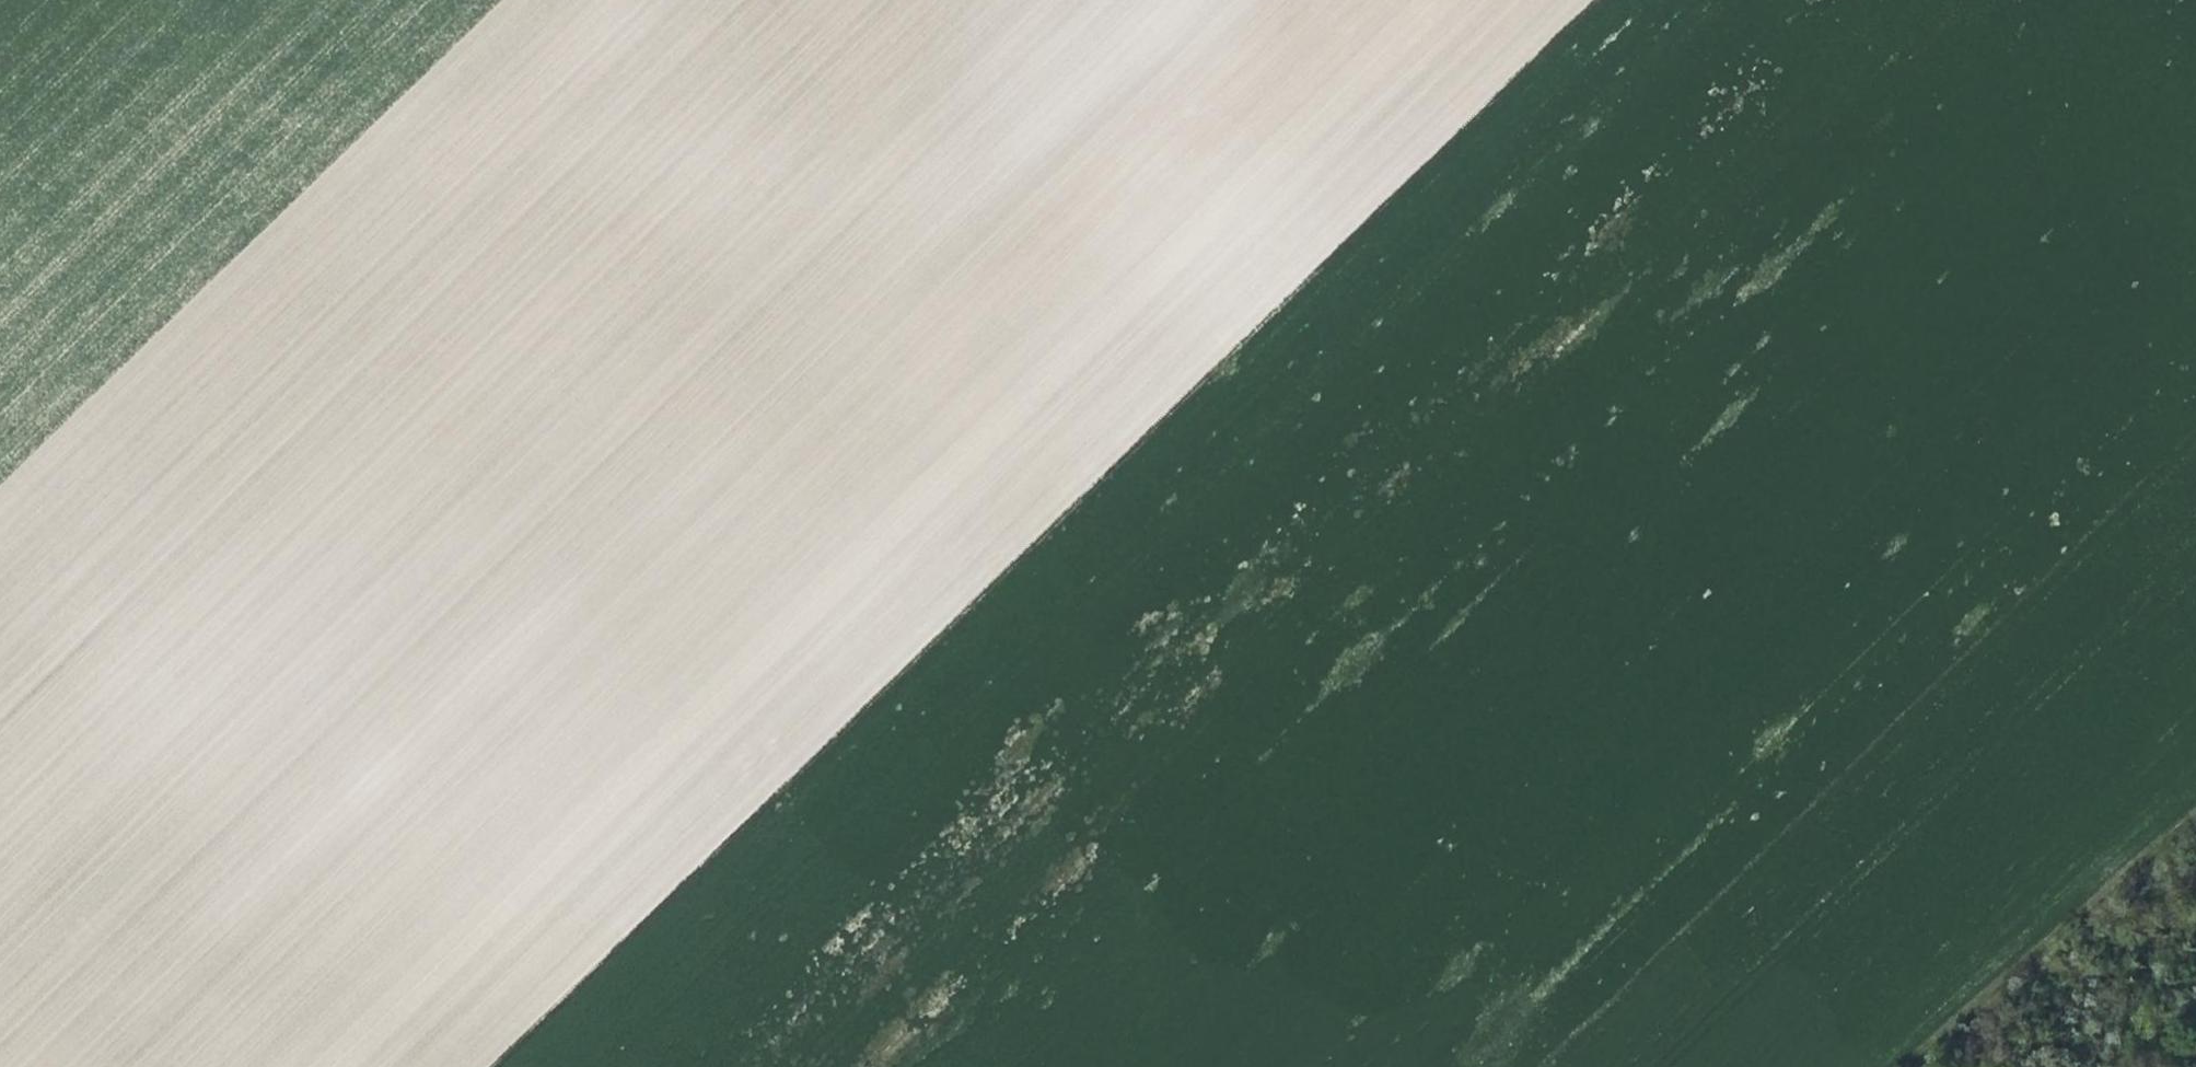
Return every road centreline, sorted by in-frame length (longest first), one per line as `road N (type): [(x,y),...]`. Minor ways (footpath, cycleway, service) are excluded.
road 1 (track): [(1916,1066),(2195,819)]

